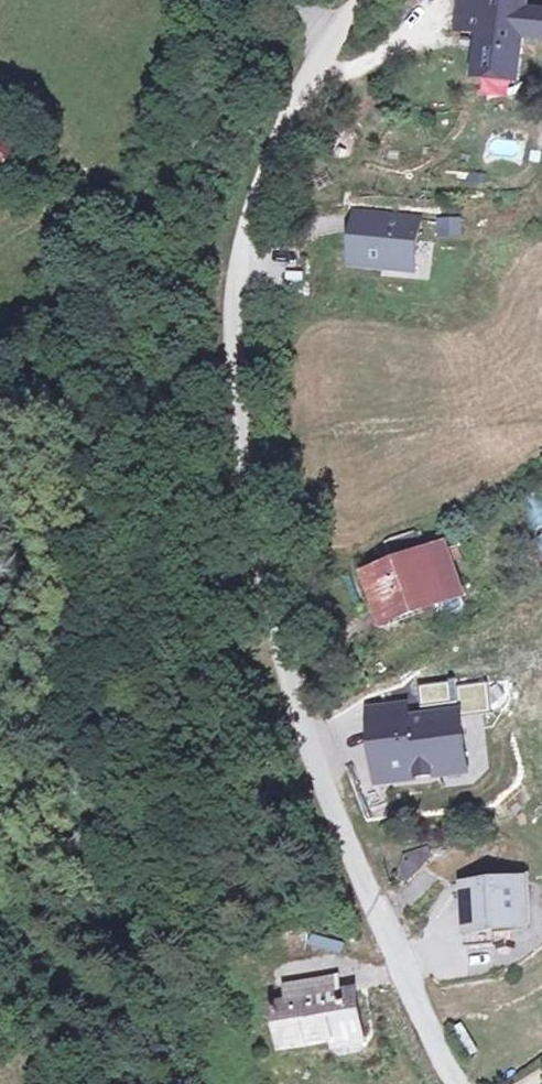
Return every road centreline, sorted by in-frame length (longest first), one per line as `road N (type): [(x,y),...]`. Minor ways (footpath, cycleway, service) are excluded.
road 1 (residential): [(456,1083),(315,778),(278,647),(239,412),(235,308),(254,222),(278,146),(332,46)]
road 2 (track): [(0,353),(24,344),(54,353),(140,500),(212,557),(278,647)]

